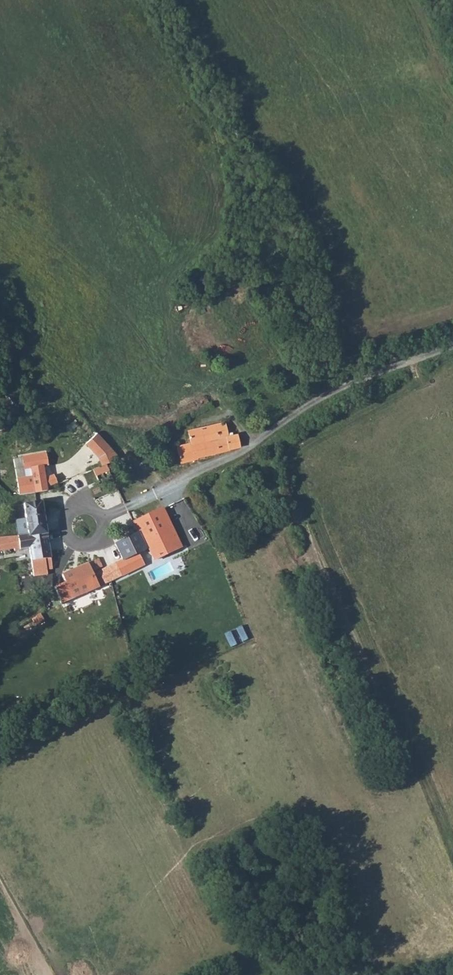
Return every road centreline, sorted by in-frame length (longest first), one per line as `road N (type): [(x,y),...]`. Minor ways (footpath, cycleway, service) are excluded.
road 1 (unclassified): [(155,494),(339,388),(452,347)]

